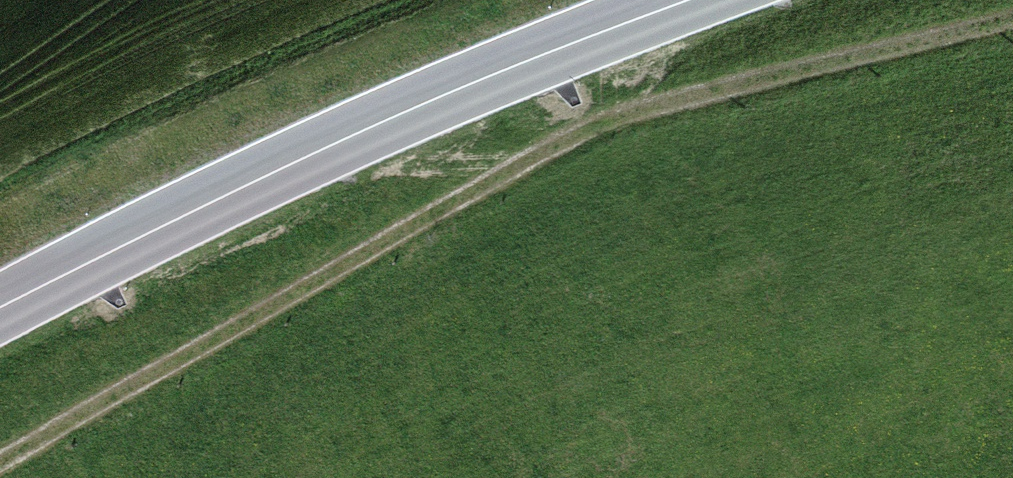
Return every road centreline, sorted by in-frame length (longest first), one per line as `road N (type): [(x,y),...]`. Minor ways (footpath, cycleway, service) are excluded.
road 1 (track): [(1012,23),(573,137),(0,464)]
road 2 (primary): [(0,308),(326,147),(690,0)]

